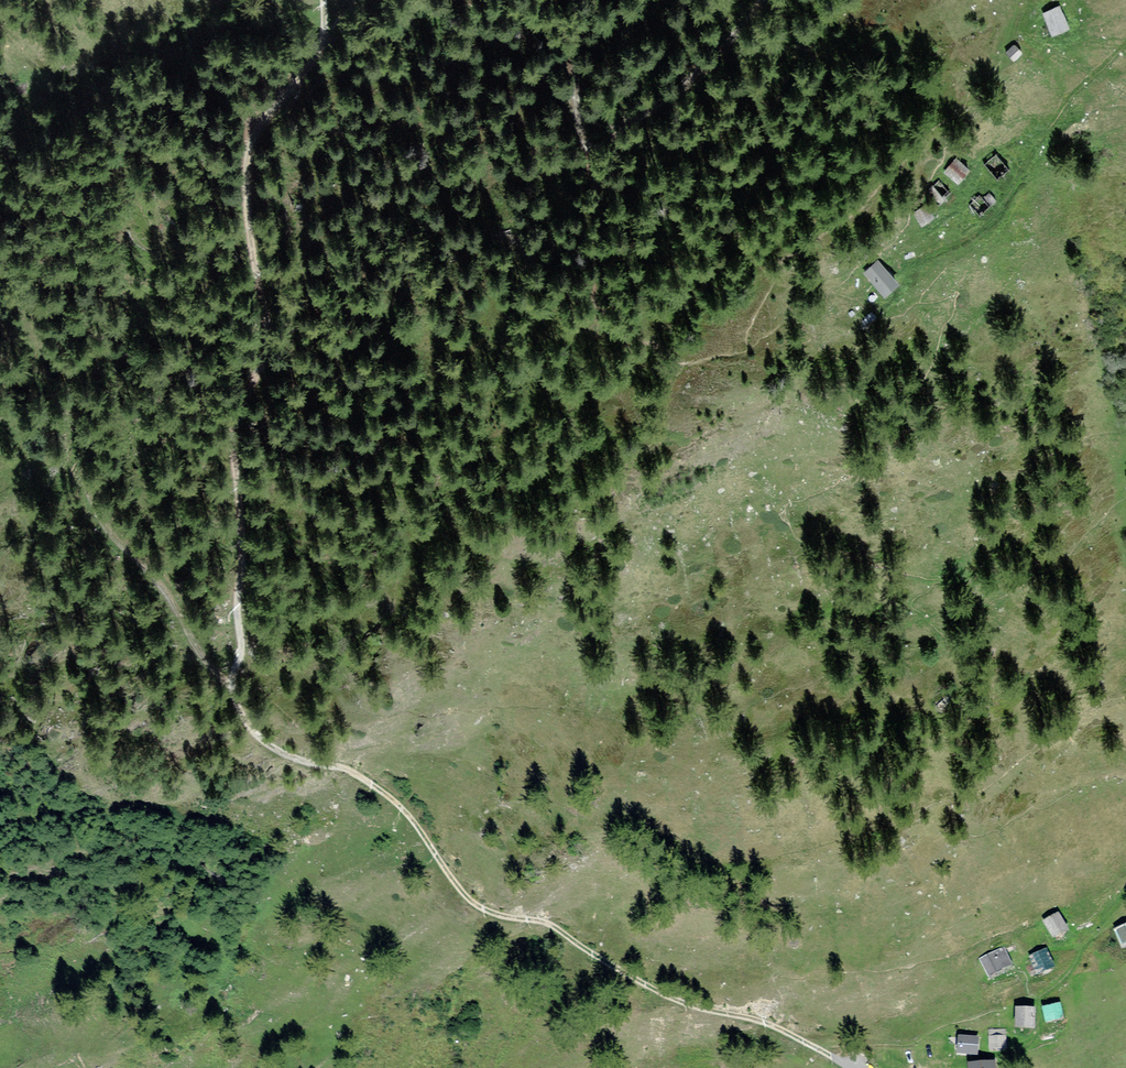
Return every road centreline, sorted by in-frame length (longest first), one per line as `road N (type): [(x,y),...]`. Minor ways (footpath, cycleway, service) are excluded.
road 1 (track): [(822,1052),(776,1026),(677,1003),(544,922),(484,910),(377,785),(278,751),(227,683)]
road 2 (track): [(227,683),(241,645),(232,430),(262,354),(250,143),(320,40)]
road 3 (track): [(227,683),(160,585),(100,519),(74,457),(69,413),(0,322)]
road 4 (track): [(879,314),(928,256),(991,224),(1065,103),(1125,44)]
road 5 (track): [(586,146),(639,119),(745,27),(764,0)]
road 6 (track): [(550,0),(572,33),(586,146)]

